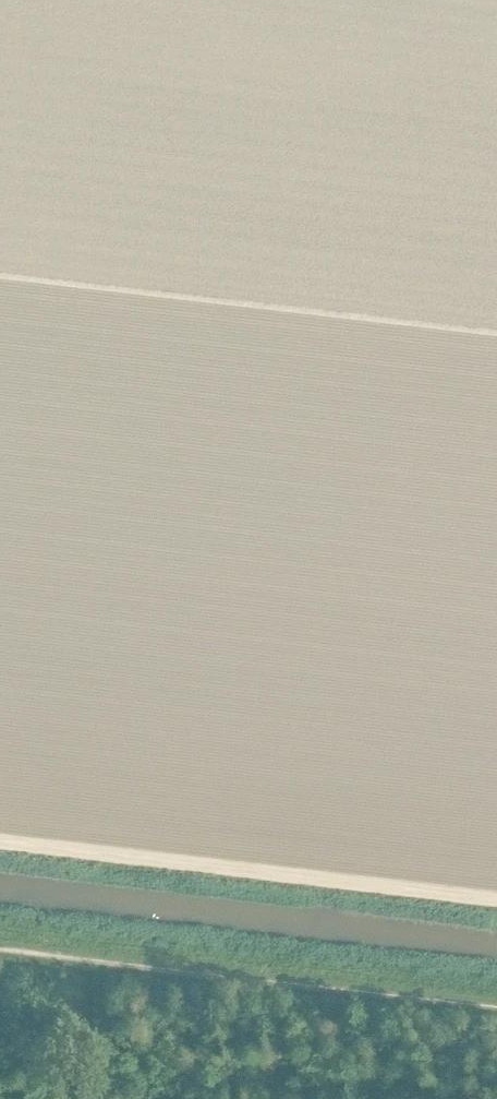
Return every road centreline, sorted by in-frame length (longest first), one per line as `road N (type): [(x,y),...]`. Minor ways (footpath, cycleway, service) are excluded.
road 1 (track): [(496,905),(0,848)]

